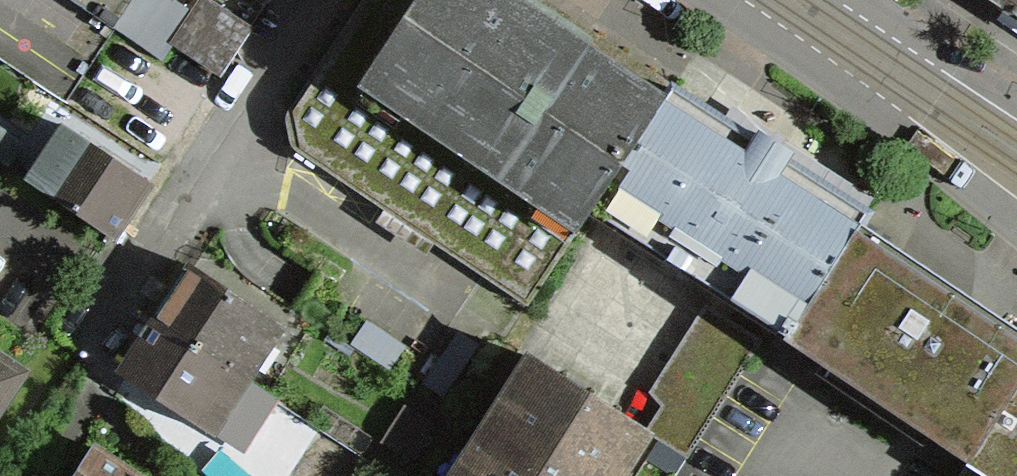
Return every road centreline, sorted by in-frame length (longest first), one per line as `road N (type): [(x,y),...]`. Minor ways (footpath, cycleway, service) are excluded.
road 1 (residential): [(314,0),(127,285),(67,300),(0,253)]
road 2 (primary): [(711,0),(941,164),(1016,229)]
road 3 (primary): [(1016,105),(863,0)]

